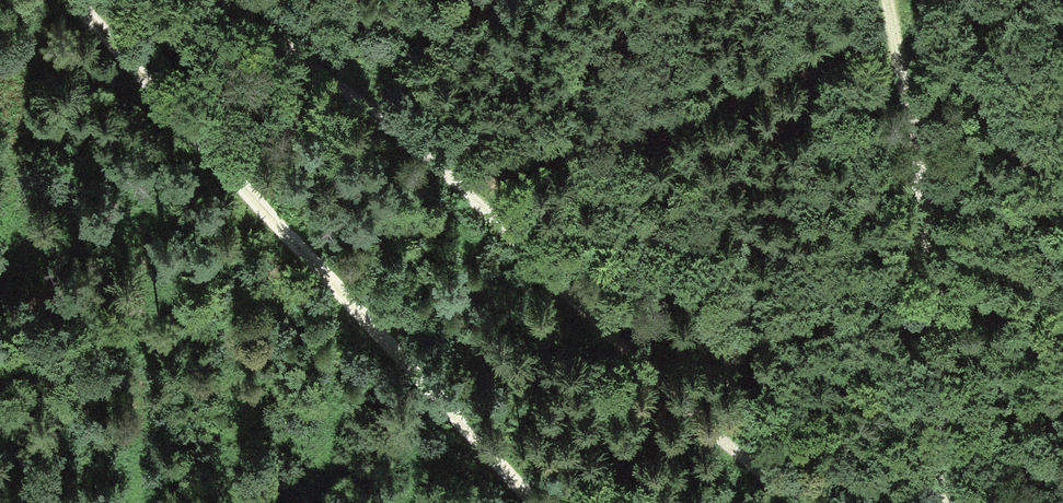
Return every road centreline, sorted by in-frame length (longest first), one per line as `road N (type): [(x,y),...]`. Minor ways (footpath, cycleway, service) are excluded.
road 1 (track): [(213,0),(483,198),(721,443),(807,502)]
road 2 (track): [(71,0),(535,502)]
road 3 (track): [(935,502),(903,56),(890,0)]

